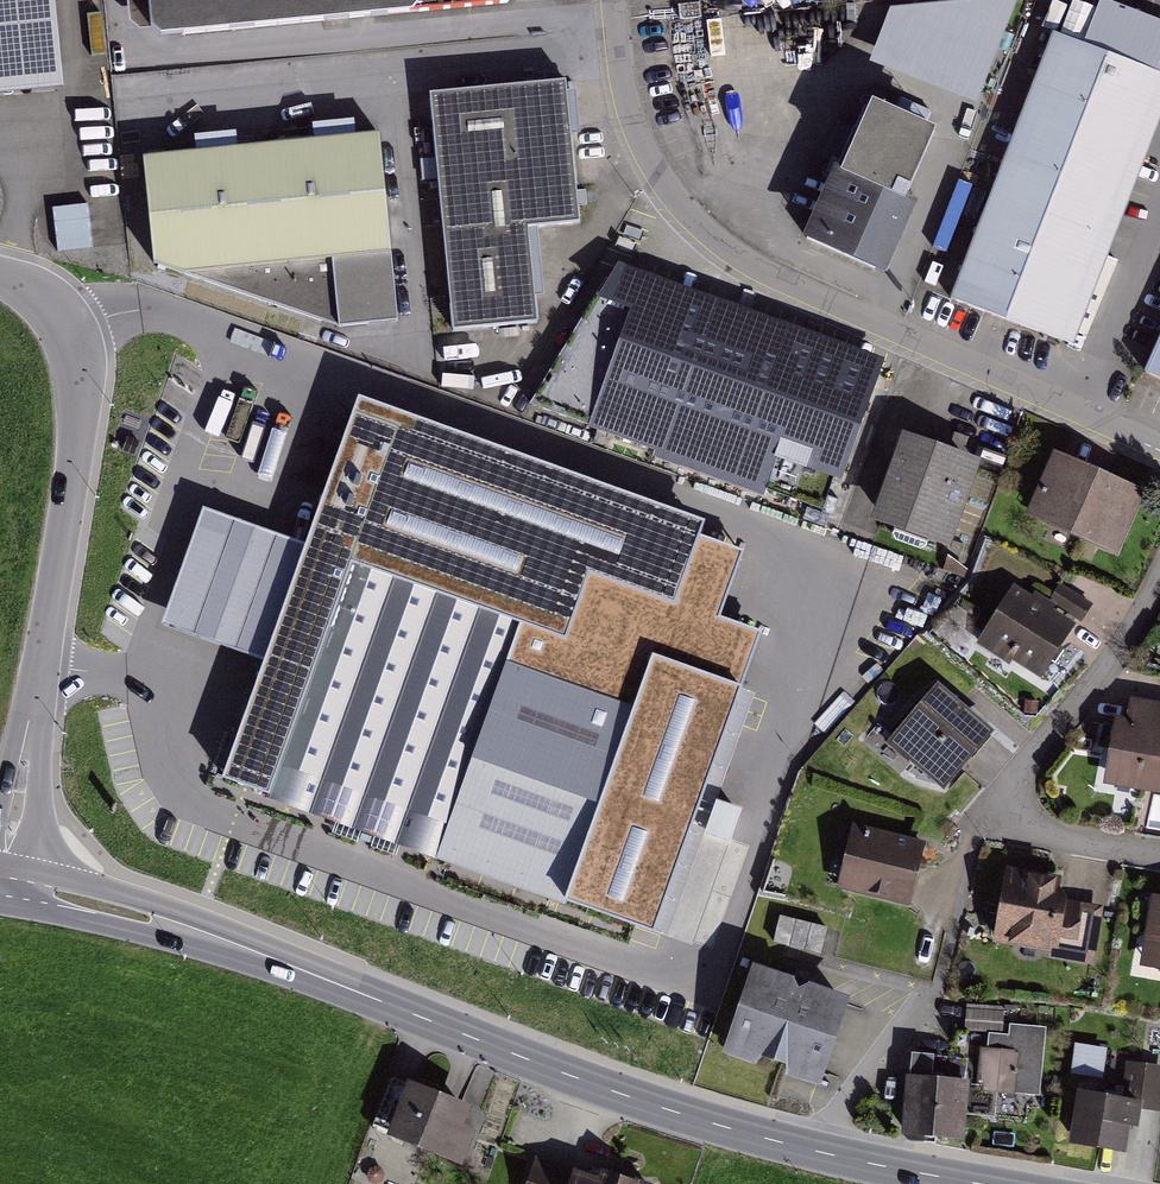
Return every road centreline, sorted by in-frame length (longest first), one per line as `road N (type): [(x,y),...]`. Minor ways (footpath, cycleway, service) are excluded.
road 1 (secondary): [(821,1155),(621,1094),(207,936),(0,886)]
road 2 (unclassified): [(612,0),(641,160),(717,251),(1159,447)]
road 3 (unclassified): [(0,275),(55,310),(75,348),(79,392),(74,464),(0,881)]
road 4 (residential): [(992,801),(1107,665),(1159,570)]
road 5 (residential): [(821,1155),(882,1040),(937,984)]
road 6 (residential): [(992,801),(1159,841)]
road 7 (secondary): [(971,1183),(821,1155)]

